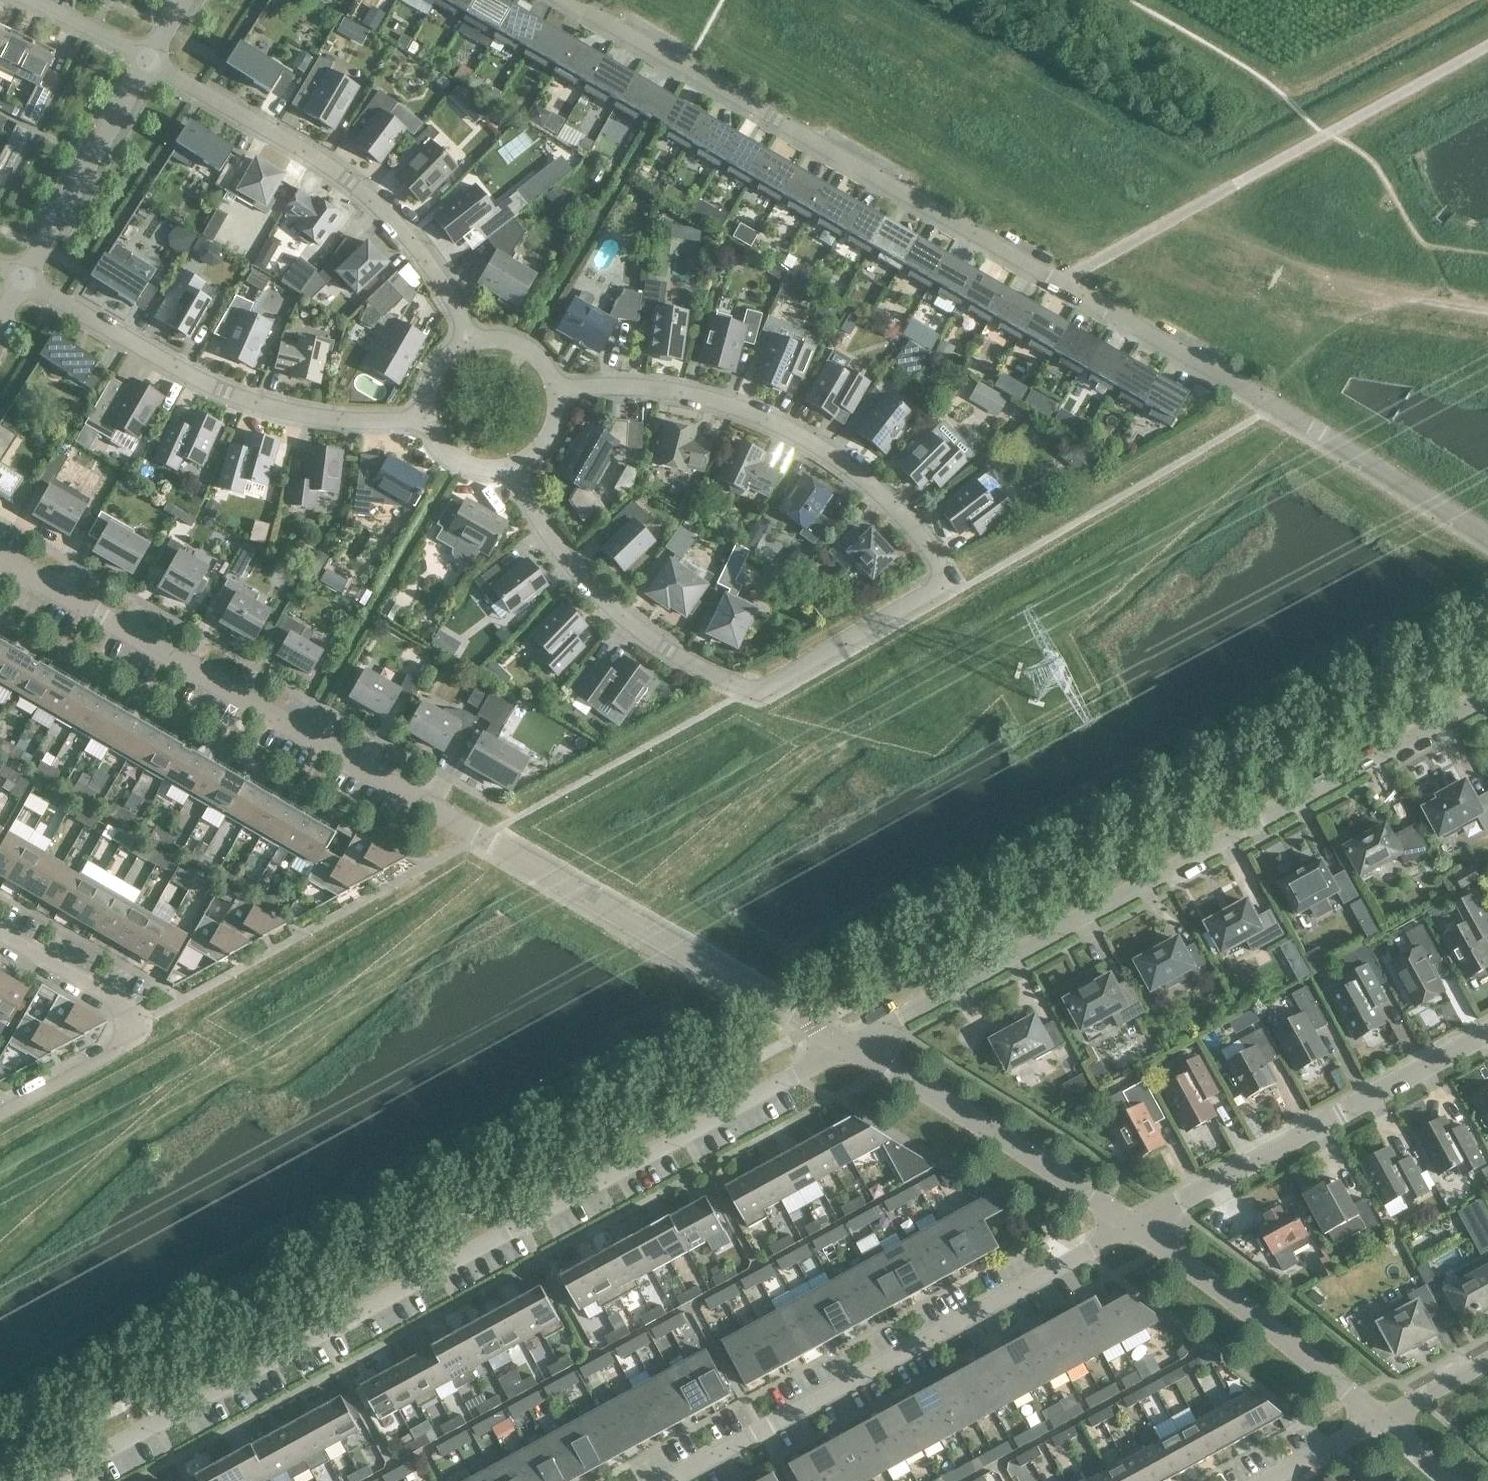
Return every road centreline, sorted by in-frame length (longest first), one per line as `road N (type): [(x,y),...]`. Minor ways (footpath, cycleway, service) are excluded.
road 1 (residential): [(1487,544),(1274,409),(566,0)]
road 2 (residential): [(515,467),(550,554),(668,648),(725,679),(773,682),(942,581),(935,554),(883,490),(799,432),(726,403),(629,388),(553,402)]
road 3 (residential): [(849,1047),(0,563)]
road 4 (residential): [(59,1480),(849,1047)]
road 5 (residential): [(849,1047),(1487,697)]
road 6 (unclassified): [(678,1480),(1134,1230)]
road 7 (residential): [(479,348),(450,292),(410,241),(345,180),(149,59)]
road 8 (residential): [(429,421),(335,423),(266,406),(143,353),(26,281)]
road 9 (unclassified): [(1134,1230),(1487,1032)]
road 10 (residential): [(1134,1230),(849,1047)]
road 11 (residential): [(1384,1420),(1134,1230)]
road 12 (residential): [(26,281),(149,59)]
road 13 (residential): [(134,1024),(126,1001),(0,925)]
road 14 (residential): [(134,1024),(129,1042),(0,1105)]
road 15 (residential): [(31,0),(149,59)]
road 16 (residential): [(1273,1480),(1384,1420)]

